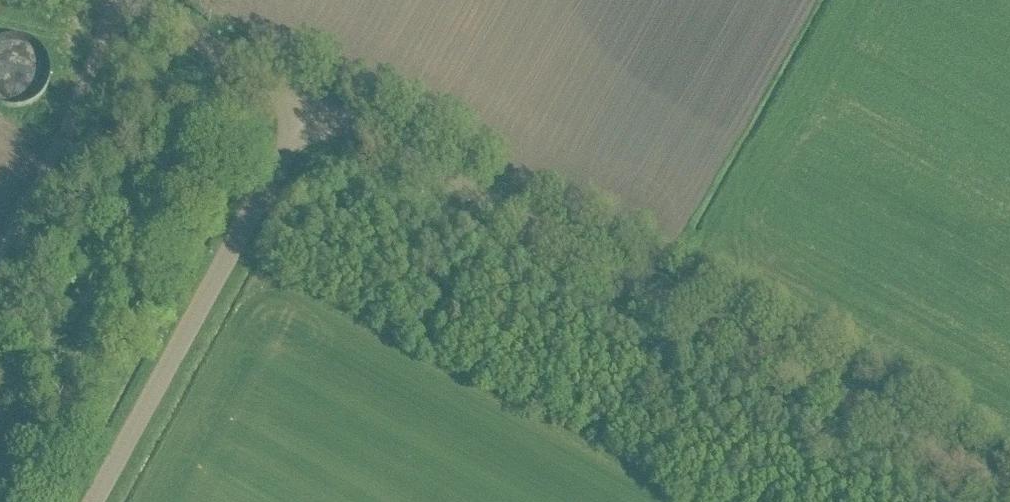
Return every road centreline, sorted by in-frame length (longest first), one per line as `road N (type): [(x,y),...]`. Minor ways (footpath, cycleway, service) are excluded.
road 1 (unclassified): [(1009,493),(310,102)]
road 2 (unclassified): [(94,501),(310,102)]
road 3 (track): [(128,1),(0,252)]
road 4 (unclassified): [(310,102),(127,0)]

